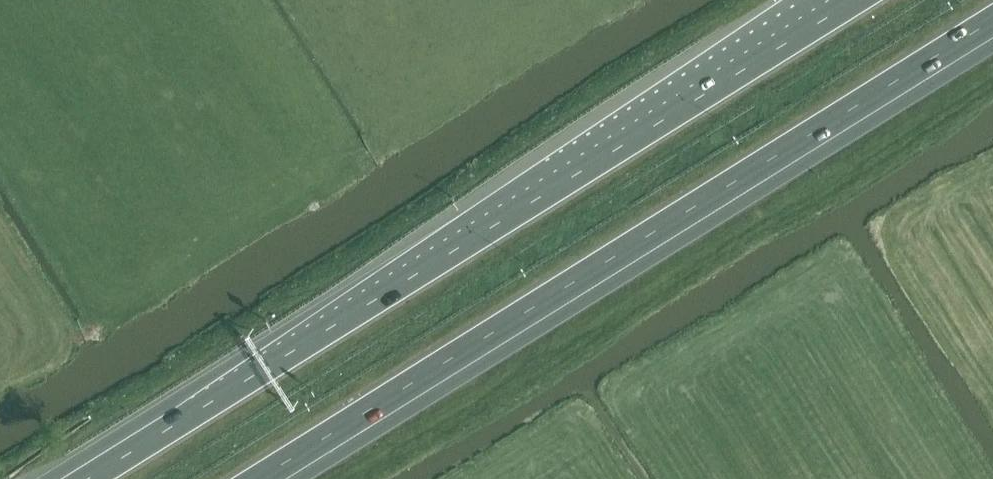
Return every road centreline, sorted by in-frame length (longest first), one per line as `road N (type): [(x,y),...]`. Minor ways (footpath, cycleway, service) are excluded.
road 1 (motorway): [(854,0),(90,478)]
road 2 (motorway): [(275,478),(992,30)]

